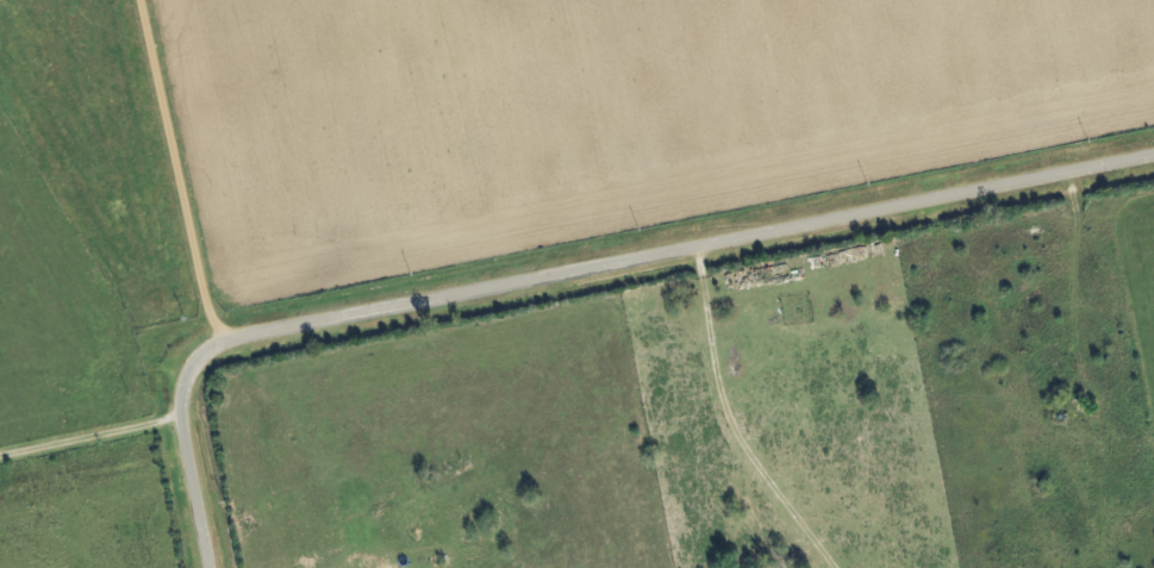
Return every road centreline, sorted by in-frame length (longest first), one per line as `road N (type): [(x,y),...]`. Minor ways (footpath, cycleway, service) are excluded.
road 1 (residential): [(206,567),(177,426),(189,379),(219,349),(1153,159)]

